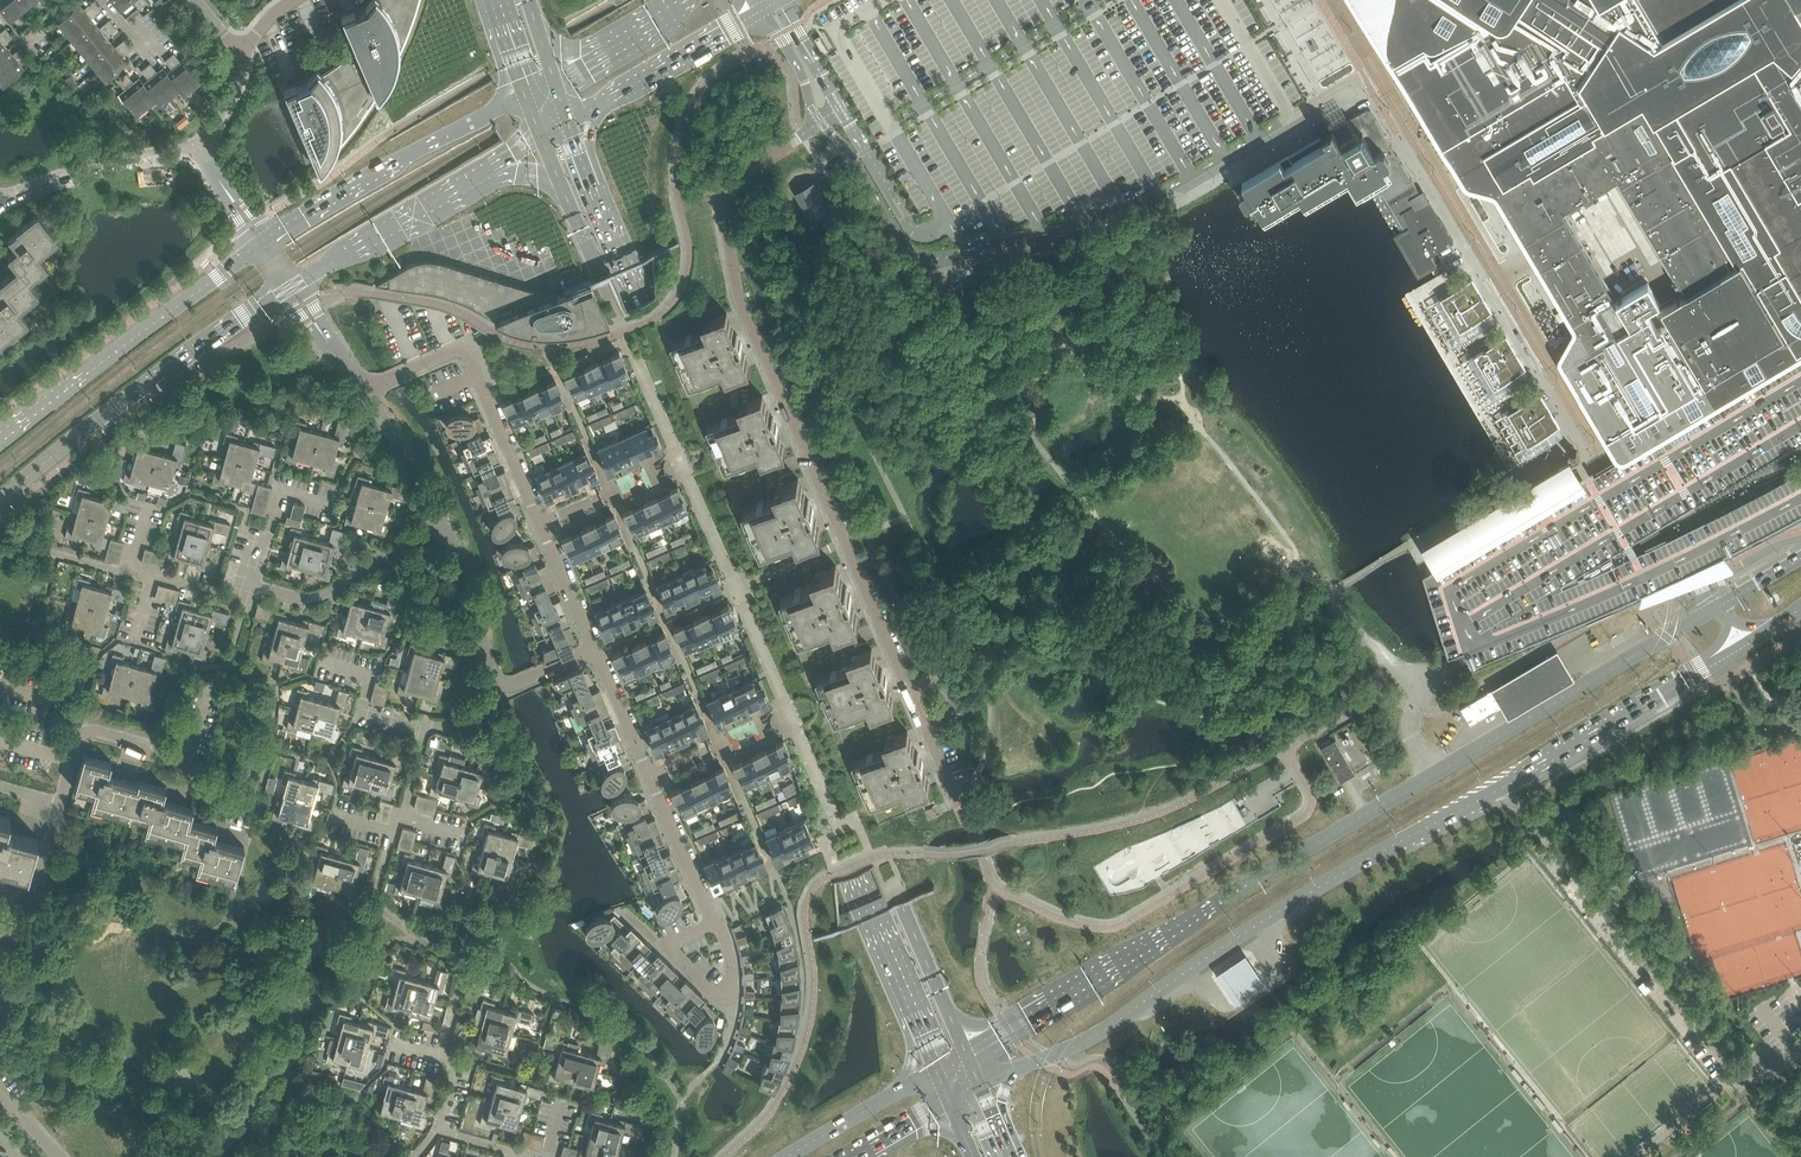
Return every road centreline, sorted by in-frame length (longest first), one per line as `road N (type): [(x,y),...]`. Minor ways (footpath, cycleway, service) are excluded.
road 1 (secondary): [(1800,558),(964,1054)]
road 2 (primary): [(964,1054),(596,198)]
road 3 (secondary): [(1015,1069),(1104,1032),(1277,913),(1661,697),(1800,607)]
road 4 (primary): [(563,191),(911,1015)]
road 5 (residential): [(910,691),(739,294),(724,211),(732,181),(819,122)]
road 6 (residential): [(363,391),(464,347),(594,650)]
road 7 (secondary): [(0,499),(291,286)]
road 8 (secondary): [(260,241),(0,444)]
road 9 (residential): [(594,650),(714,923)]
road 10 (residential): [(186,765),(97,731),(80,736),(38,881),(24,901)]
road 11 (secondary): [(490,112),(260,241)]
road 12 (secondary): [(291,286),(491,168)]
road 13 (residential): [(248,584),(298,599),(330,591),(443,522)]
road 14 (residential): [(201,146),(1,196)]
road 15 (secondary): [(595,107),(764,9)]
road 16 (residential): [(496,686),(443,522)]
road 17 (residential): [(427,728),(361,710),(371,675),(320,660)]
road 18 (residential): [(443,522),(363,391)]
road 19 (residential): [(819,122),(842,109),(778,2)]
road 20 (residential): [(248,584),(286,492),(333,504)]
road 21 (secondary): [(899,1090),(788,1156)]
road 22 (residential): [(363,391),(291,286)]
road 23 (residential): [(726,992),(718,995),(672,952),(676,939),(714,923)]
road 24 (residential): [(764,9),(804,78),(819,122)]

